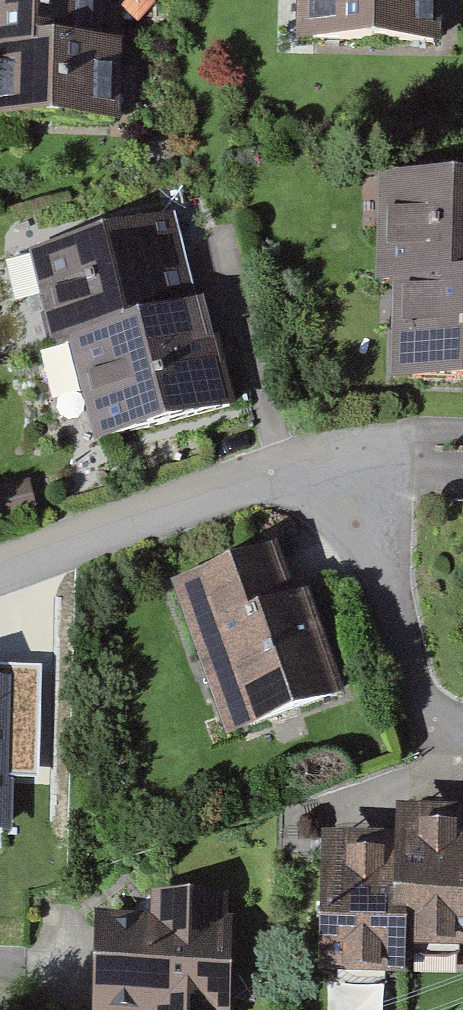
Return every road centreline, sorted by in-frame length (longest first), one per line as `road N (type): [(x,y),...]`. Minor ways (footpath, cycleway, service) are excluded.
road 1 (residential): [(431,727),(340,468),(171,506),(0,569)]

